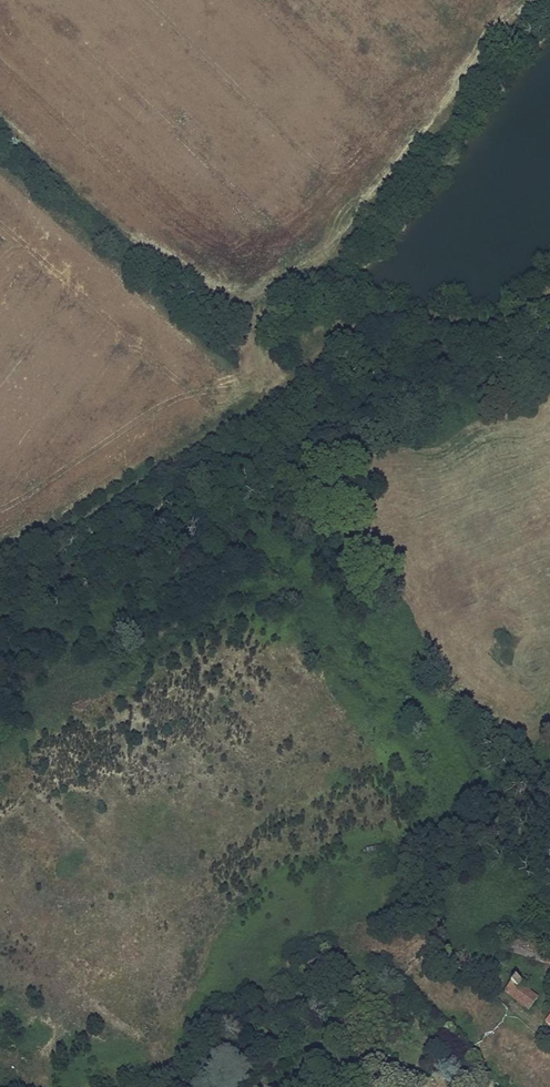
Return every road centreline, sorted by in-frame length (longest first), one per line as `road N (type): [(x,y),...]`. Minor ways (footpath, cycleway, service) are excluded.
road 1 (track): [(287,383),(361,329),(496,326),(549,294)]

